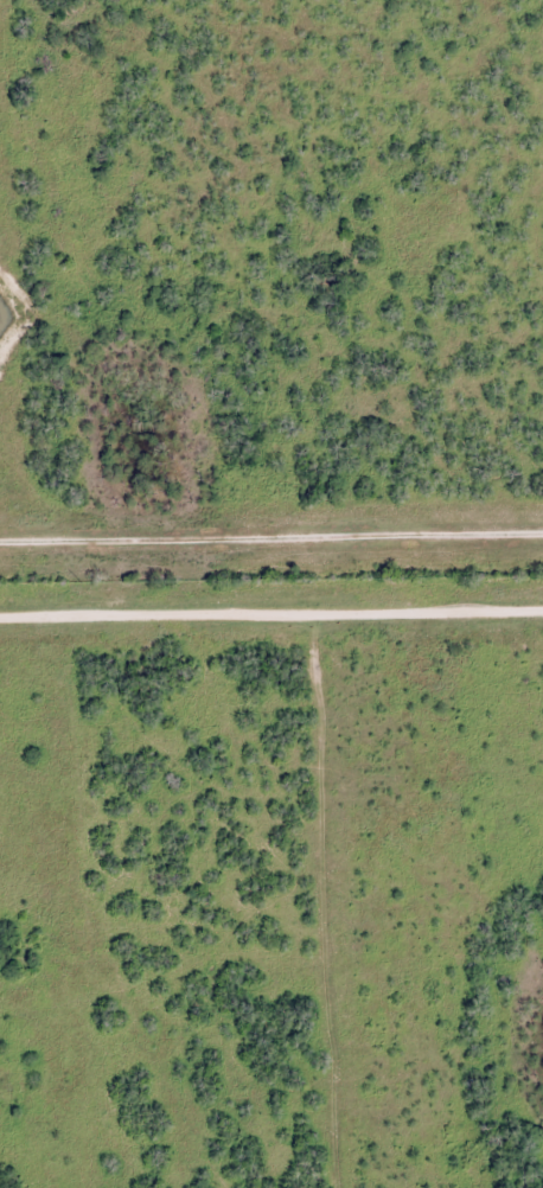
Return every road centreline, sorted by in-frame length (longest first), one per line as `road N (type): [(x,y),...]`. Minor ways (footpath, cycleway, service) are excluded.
road 1 (residential): [(0,540),(542,526)]
road 2 (residential): [(542,605),(0,619)]

